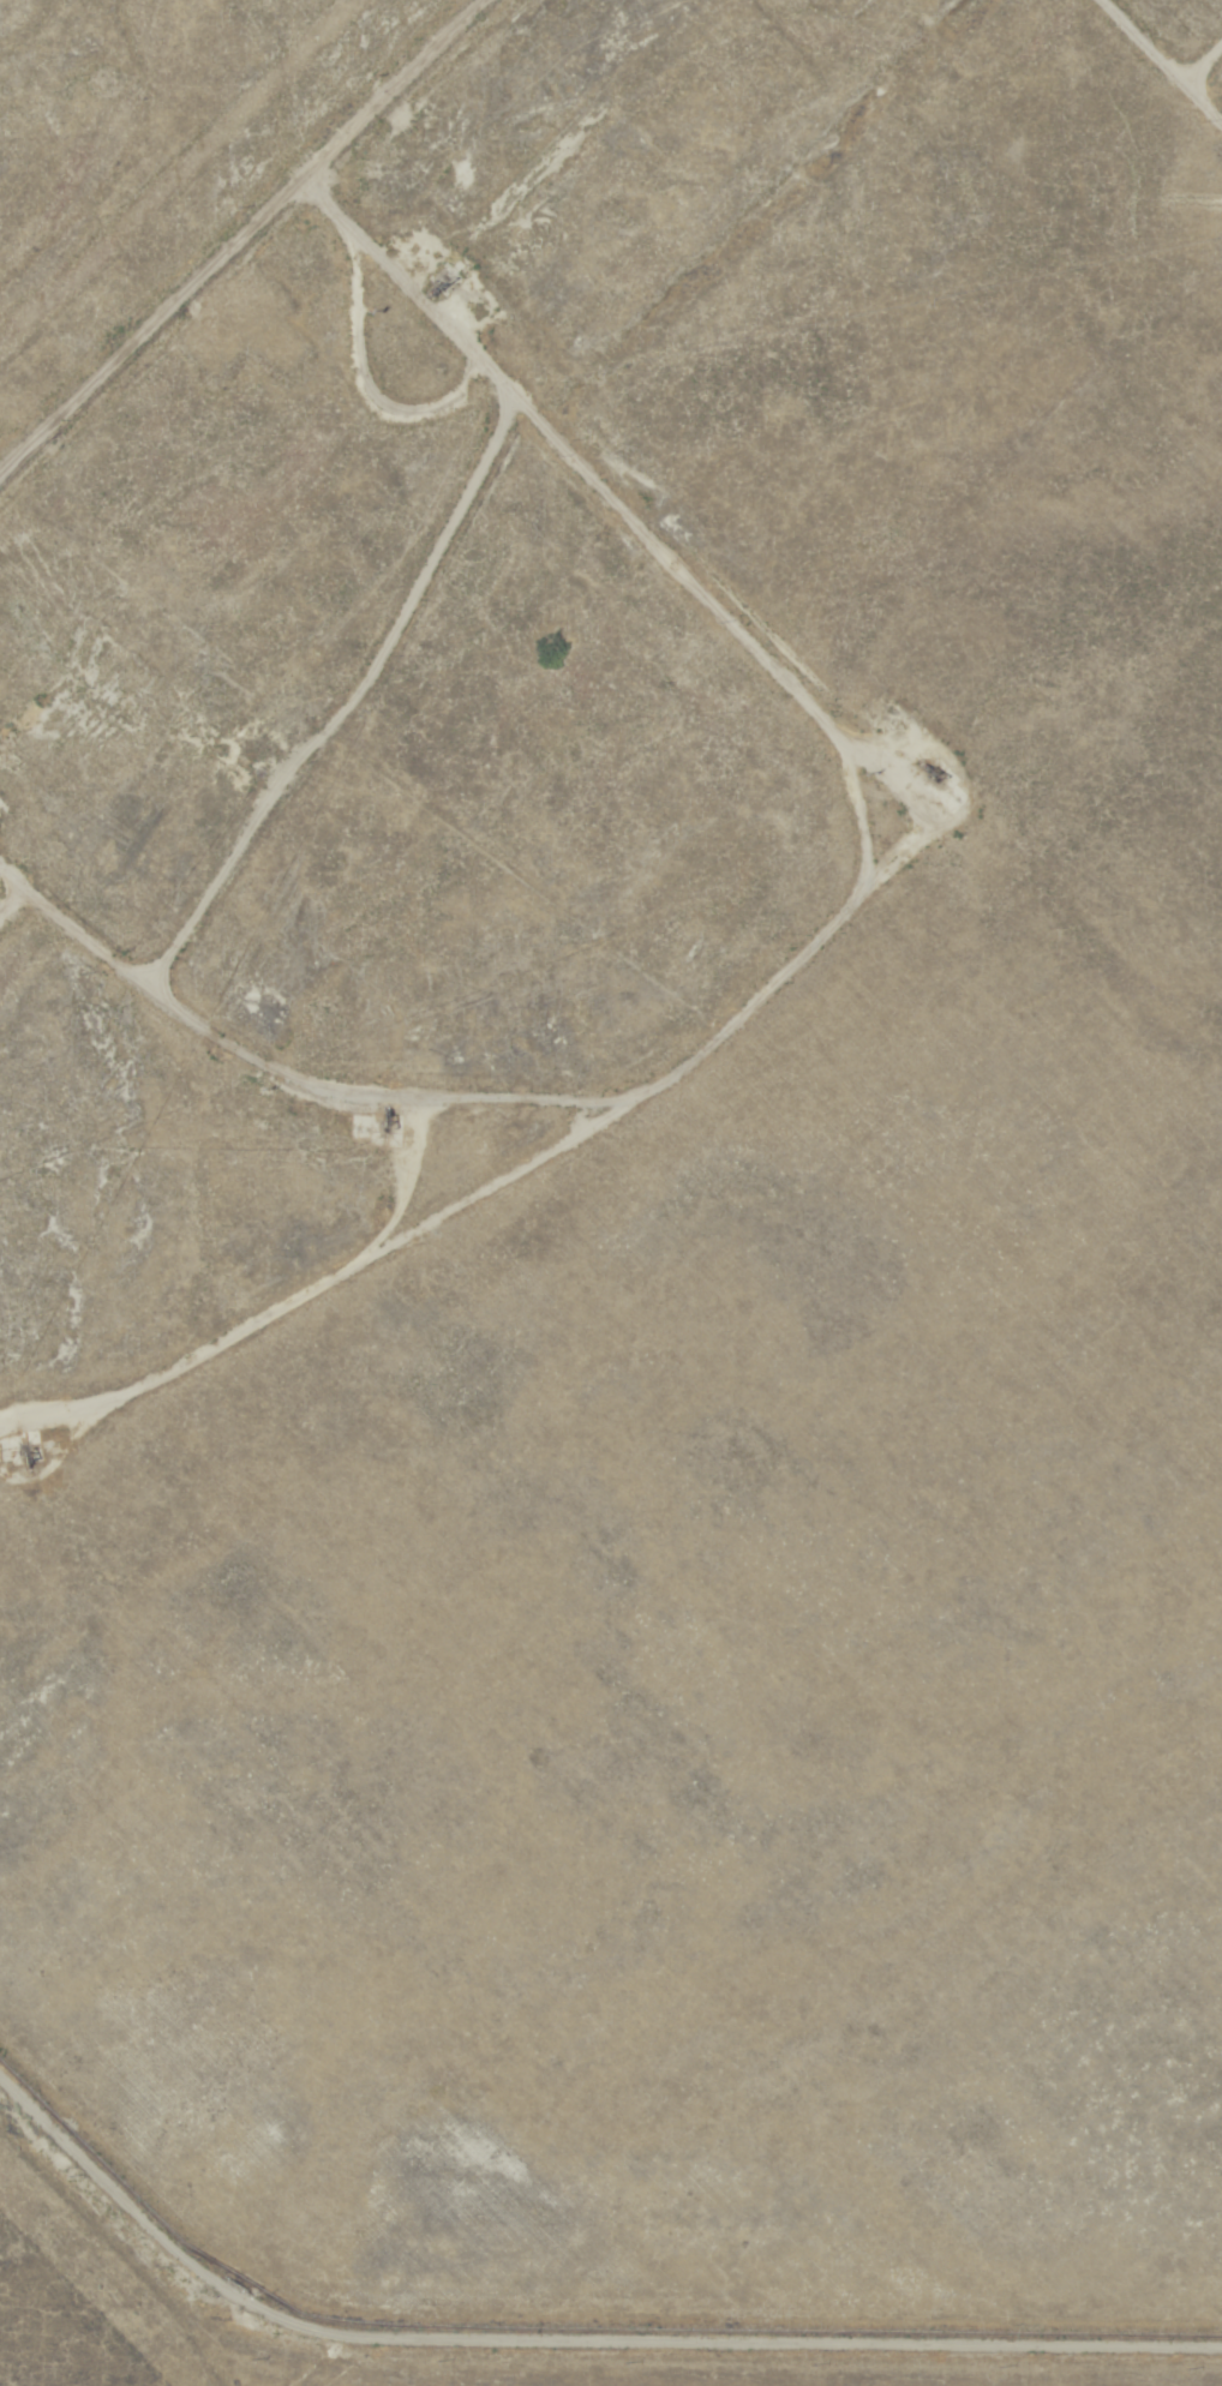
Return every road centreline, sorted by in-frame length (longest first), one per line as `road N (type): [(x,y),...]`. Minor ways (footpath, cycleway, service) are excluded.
road 1 (track): [(0,870),(262,1067),(378,1090),(622,1098),(871,873),(929,808),(895,753),(287,172)]
road 2 (track): [(0,2094),(125,2226),(227,2307),(287,2327),(381,2345),(1221,2354)]
road 3 (track): [(622,1098),(84,1401),(0,1415)]
road 4 (track): [(0,454),(471,0)]
road 5 (track): [(1104,0),(1221,119)]

